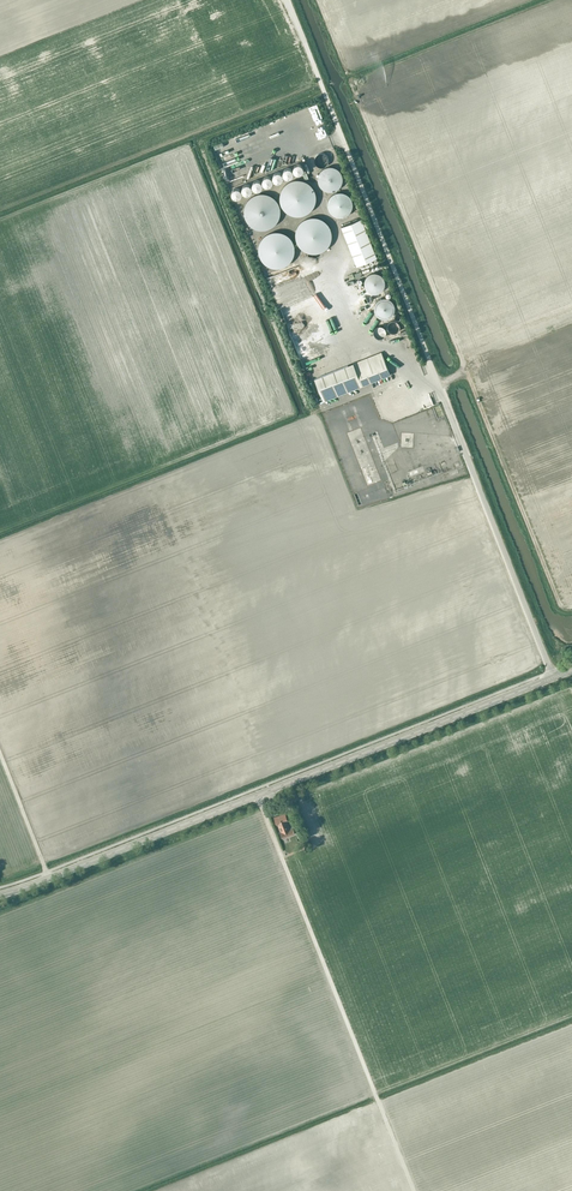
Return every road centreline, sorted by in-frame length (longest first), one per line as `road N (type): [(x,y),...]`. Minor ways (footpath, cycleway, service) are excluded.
road 1 (tertiary): [(553,677),(0,895)]
road 2 (track): [(414,1190),(257,796)]
road 3 (unclassified): [(553,677),(439,384)]

